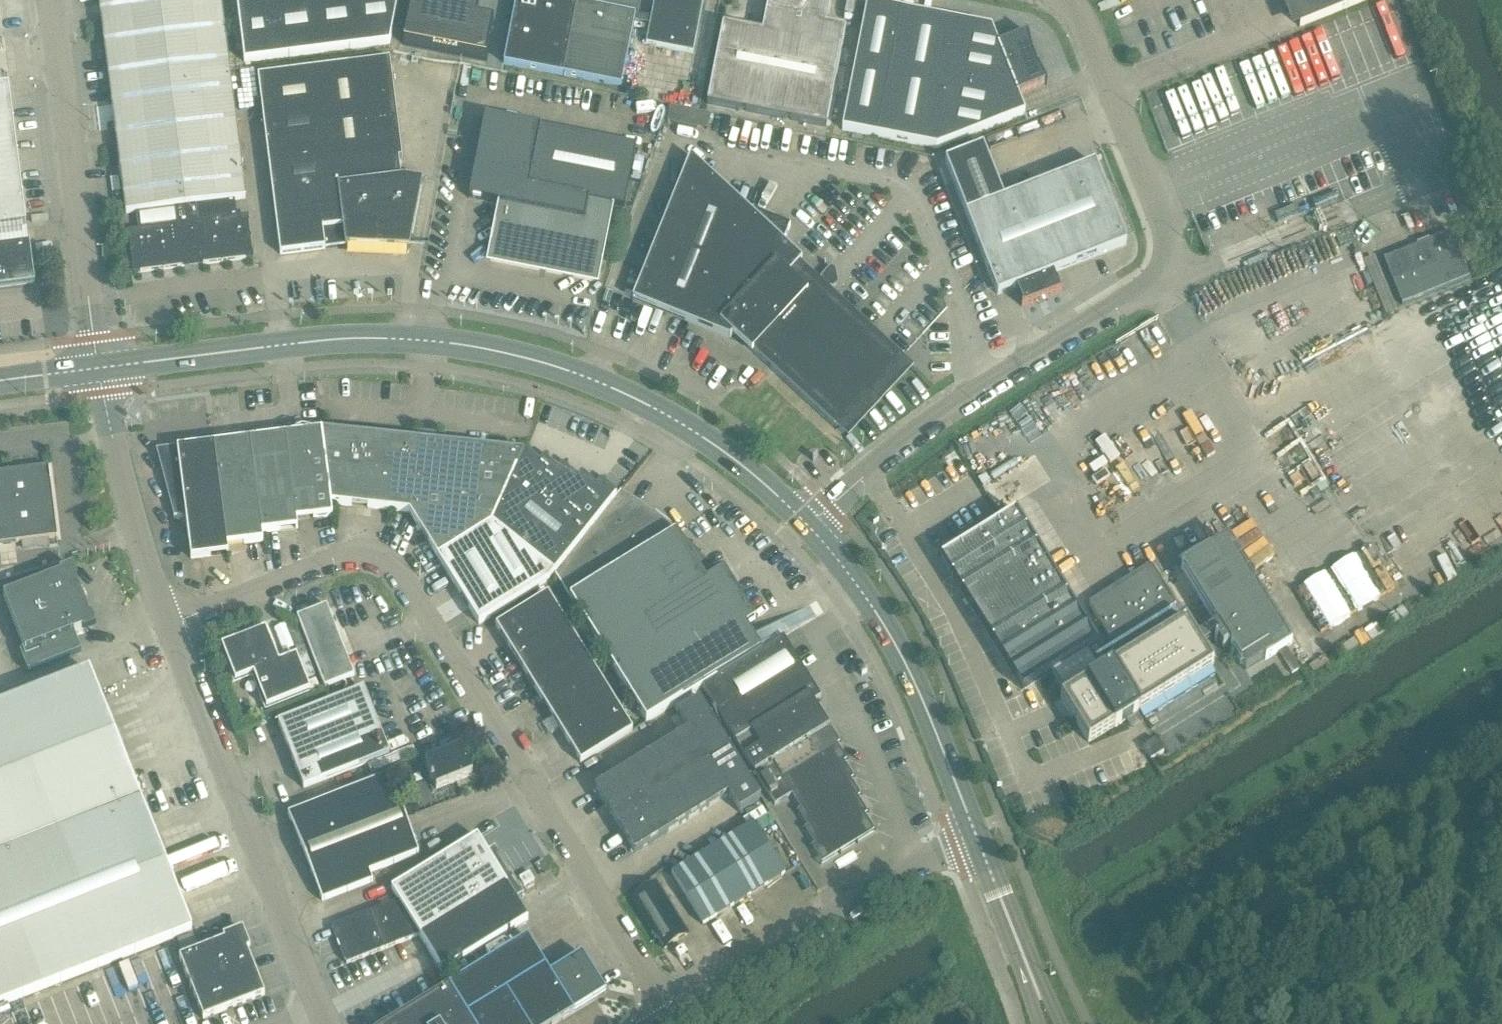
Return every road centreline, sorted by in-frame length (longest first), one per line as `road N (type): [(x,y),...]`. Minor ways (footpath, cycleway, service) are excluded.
road 1 (unclassified): [(169,625),(360,552),(394,563),(672,1015)]
road 2 (tertiary): [(99,369),(330,340),(506,354),(619,392),(674,421),(737,462),(808,527)]
road 3 (unclassified): [(808,527),(938,413),(1163,285),(1169,244),(1083,18),(1062,0)]
road 4 (unclassified): [(325,1023),(169,625)]
road 5 (tertiary): [(975,836),(884,626),(808,527)]
road 6 (unclassified): [(975,836),(672,1015)]
road 7 (unclassified): [(51,0),(94,339)]
road 8 (unclassified): [(169,625),(121,474),(99,369)]
road 9 (tertiary): [(1025,964),(975,836)]

